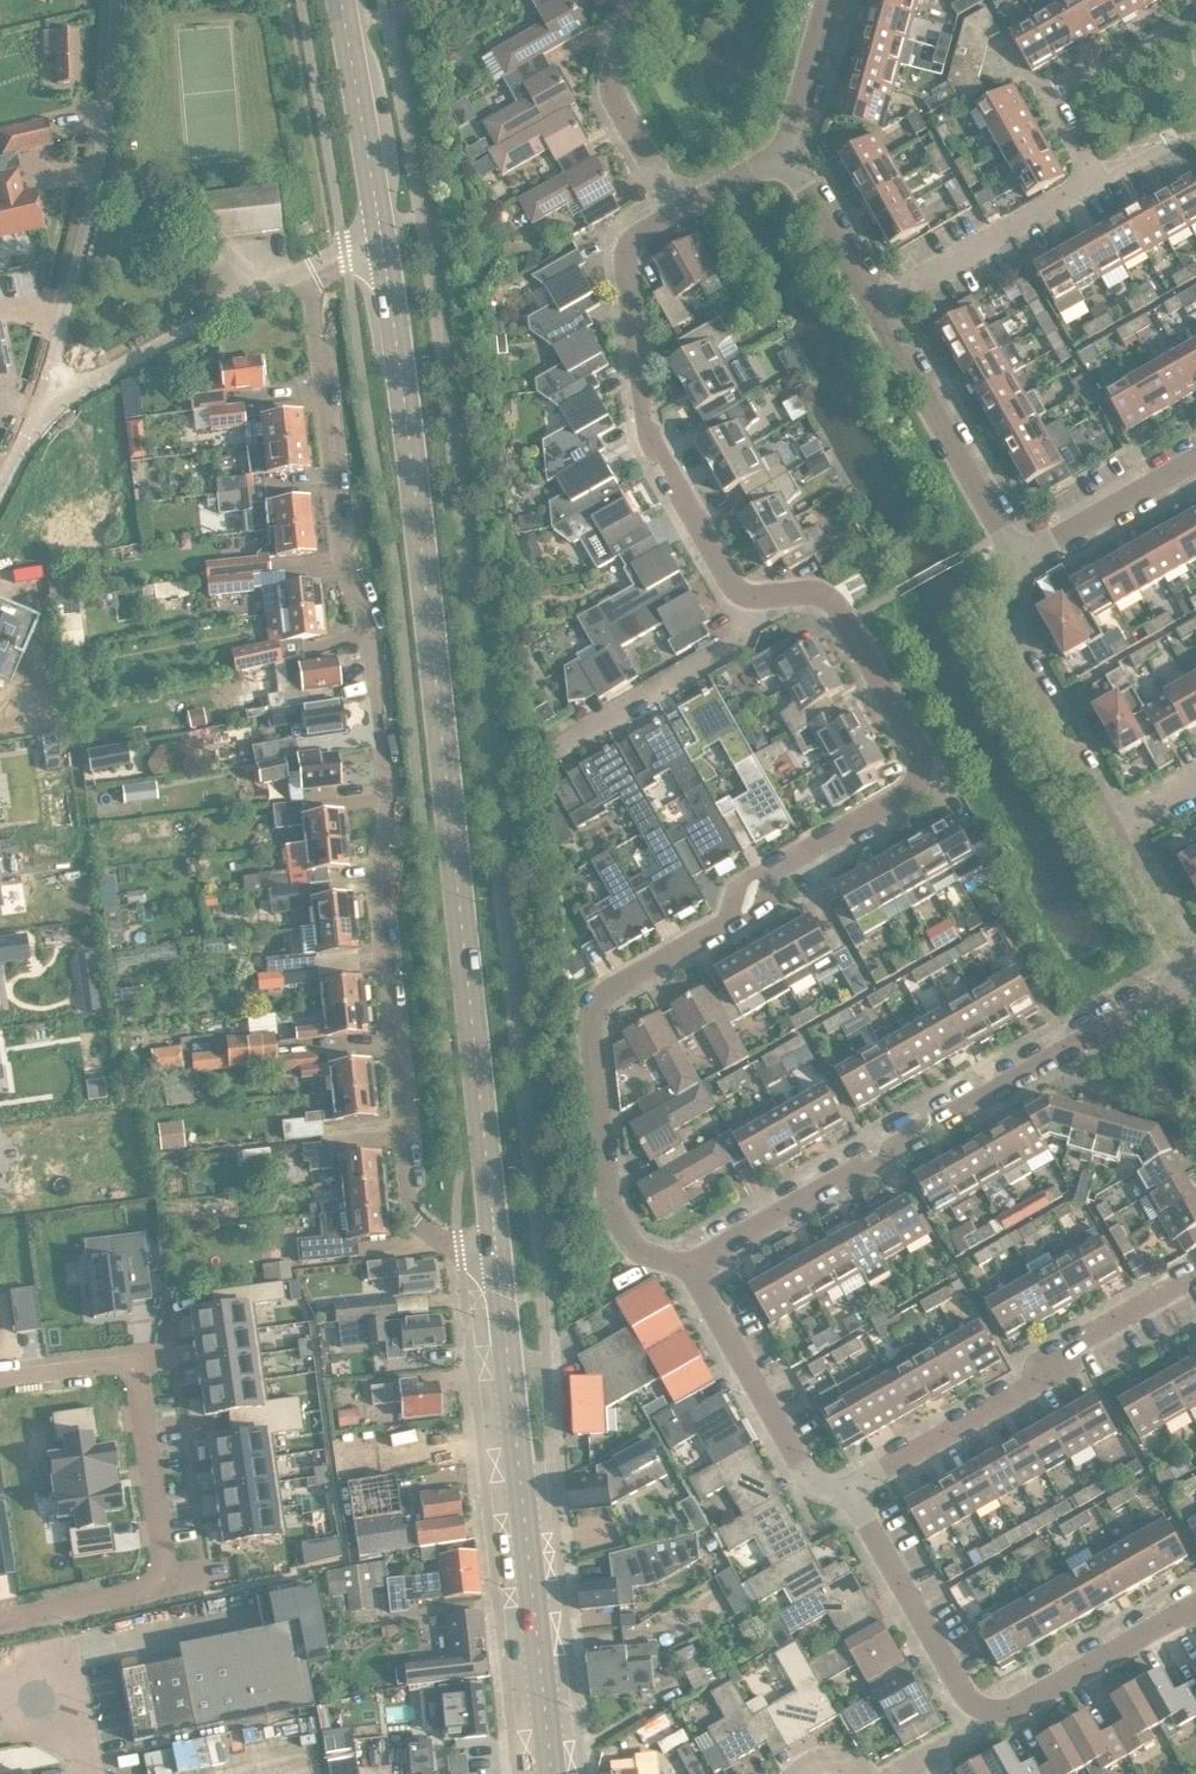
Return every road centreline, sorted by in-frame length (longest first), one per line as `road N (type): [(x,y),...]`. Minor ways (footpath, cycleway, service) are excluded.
road 1 (residential): [(494,1244),(438,1241),(413,1228),(375,894),(389,788),(373,648),(337,540),(312,267)]
road 2 (secondary): [(494,1244),(432,630),(381,237)]
road 3 (residential): [(687,1264),(640,1249),(609,1192),(592,1013),(609,985),(737,917),(765,872),(910,784),(923,756),(834,596),(814,589),(753,593)]
road 4 (residential): [(1191,977),(687,1264)]
road 5 (secondary): [(555,1773),(494,1244)]
road 6 (residential): [(0,1617),(153,1585),(163,1566),(132,1367),(0,1377)]
road 7 (residential): [(753,593),(736,582),(646,430),(625,265),(630,243),(682,211)]
road 8 (unclassified): [(47,401),(101,204),(116,0)]
road 9 (residential): [(846,1488),(1037,1385),(1061,1353),(1191,1276)]
road 10 (residential): [(1018,559),(1002,612),(1005,645),(1111,831)]
road 11 (unclassified): [(47,401),(312,267)]
road 12 (residential): [(1018,559),(879,303)]
road 13 (residential): [(687,1264),(804,1477),(823,1489),(846,1488)]
road 14 (residential): [(846,1488),(960,1693),(977,1707)]
road 15 (residential): [(563,739),(750,629),(753,593)]
road 16 (residential): [(879,303),(1093,176)]
road 17 (residential): [(977,1707),(1019,1705),(1170,1615),(1195,1607)]
road 18 (secondary): [(381,237),(344,0)]
road 19 (residential): [(682,211),(614,93),(634,0)]
road 20 (residential): [(1195,454),(1018,559)]
road 21 (unclassified): [(80,1722),(69,1668),(10,1681),(6,1716),(18,1728),(56,1727)]
road 22 (residential): [(879,303),(794,146)]
road 23 (residential): [(1111,831),(1191,977)]
road 24 (residential): [(794,146),(830,0)]
road 25 (residential): [(682,211),(794,146)]

